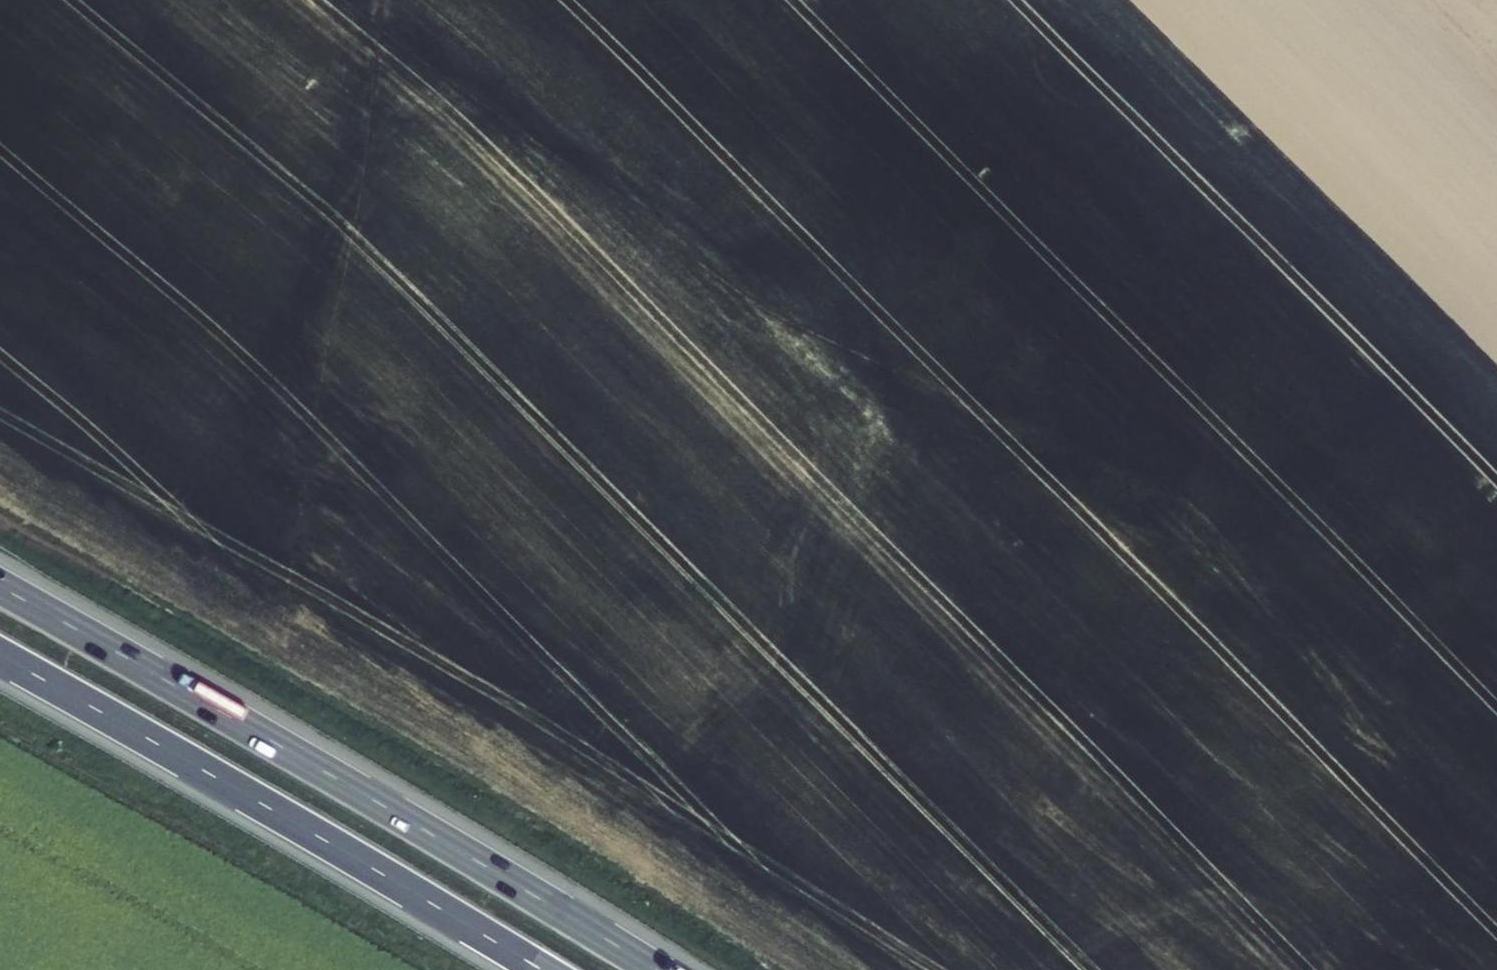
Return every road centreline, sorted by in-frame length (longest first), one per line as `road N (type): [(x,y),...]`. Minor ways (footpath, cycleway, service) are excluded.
road 1 (motorway): [(655,969),(0,588)]
road 2 (motorway): [(0,657),(540,969)]

